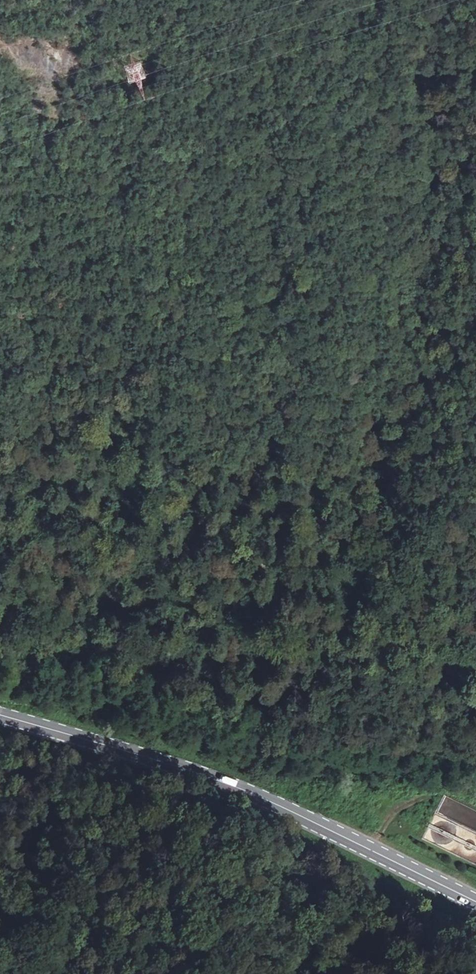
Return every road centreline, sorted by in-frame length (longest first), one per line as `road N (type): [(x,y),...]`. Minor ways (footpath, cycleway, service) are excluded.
road 1 (secondary): [(0,711),(264,800),(475,901)]

